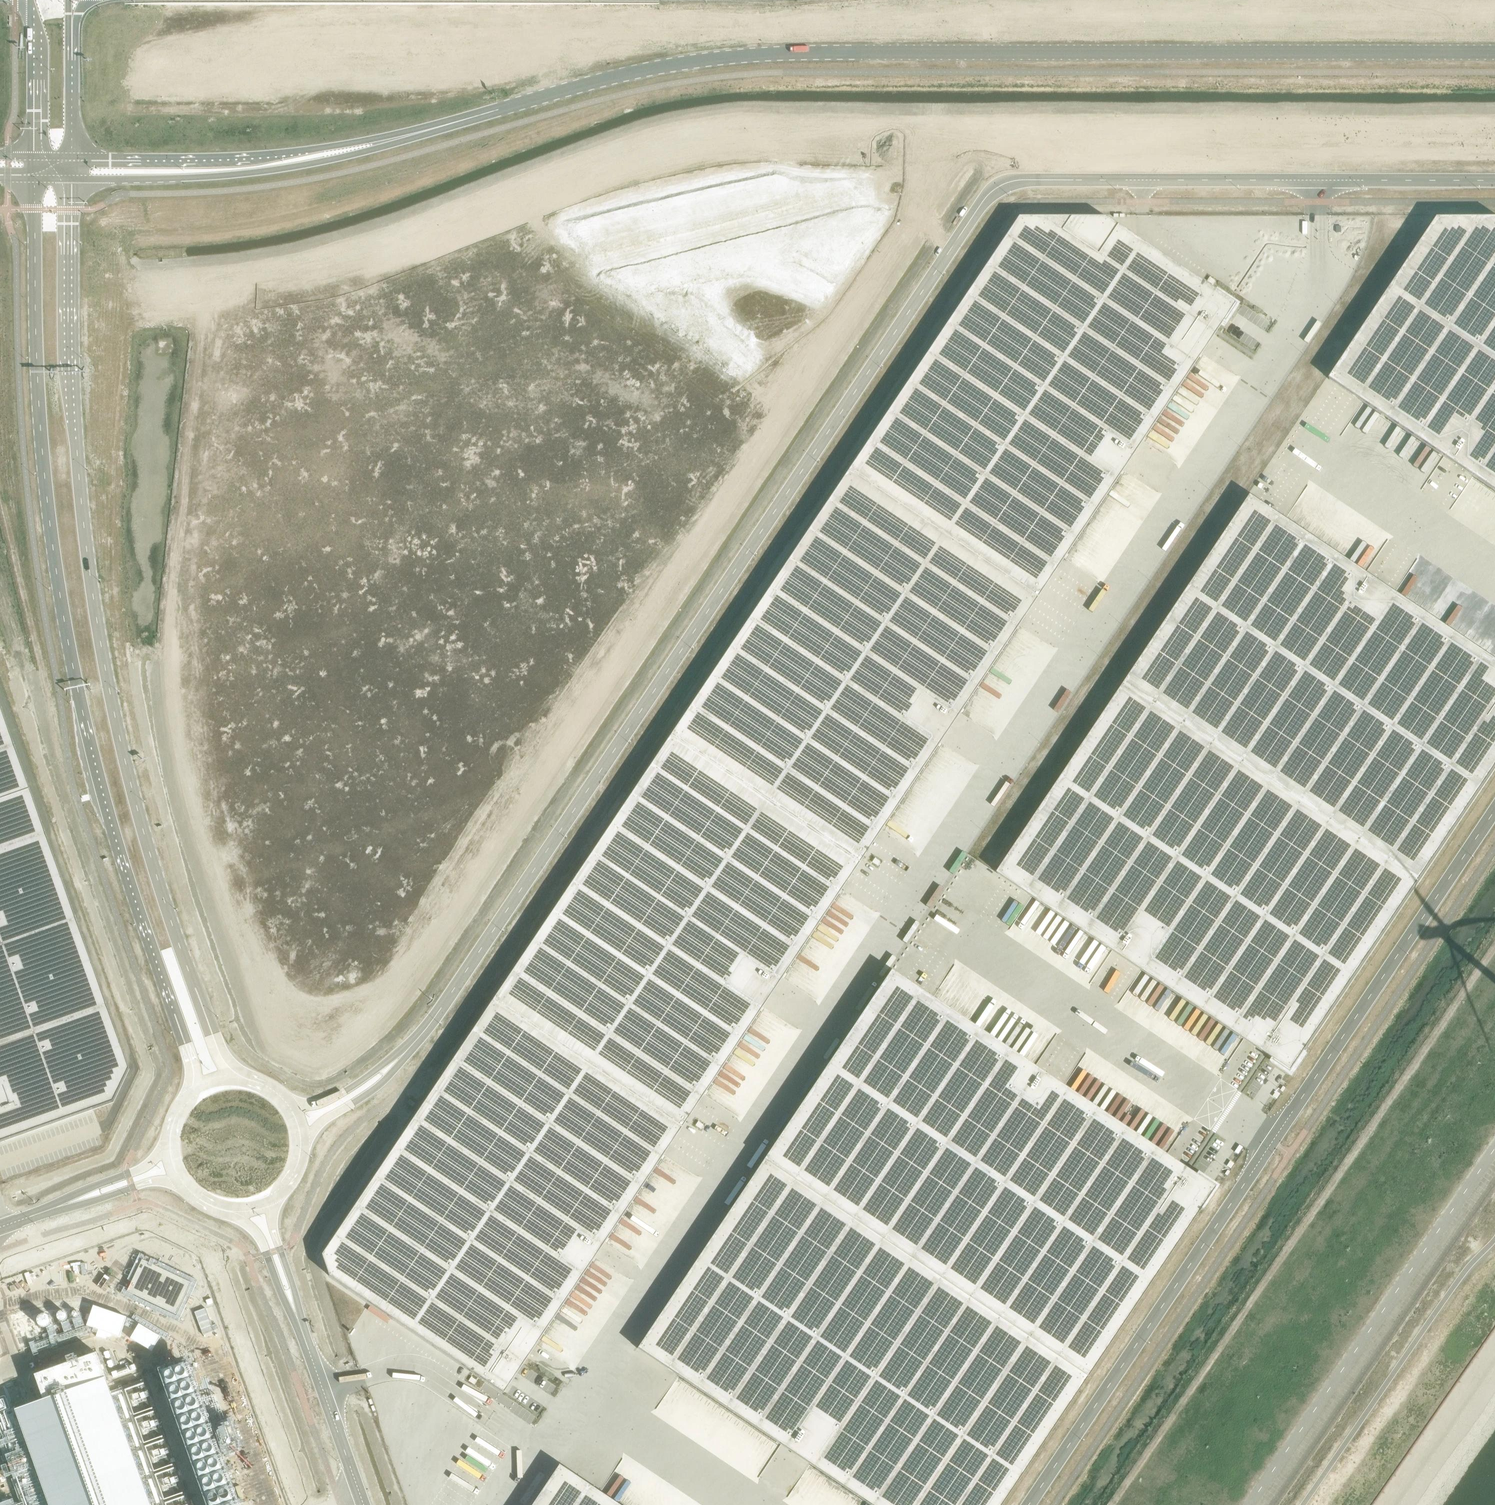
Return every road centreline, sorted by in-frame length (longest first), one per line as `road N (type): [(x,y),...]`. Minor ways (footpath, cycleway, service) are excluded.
road 1 (unclassified): [(391,1064),(427,1026),(969,222),(1001,187),(1051,179),(1494,180)]
road 2 (tertiary): [(390,139),(622,75),(764,52),(1494,51)]
road 3 (tertiary): [(34,176),(37,369),(58,593),(96,771),(195,1093)]
road 4 (tertiary): [(234,1079),(144,833),(108,681),(75,418),(70,178)]
road 5 (tertiary): [(1494,807),(1027,1504)]
road 6 (tertiary): [(70,178),(250,172),(390,139)]
road 7 (tertiary): [(390,139),(257,155),(70,157)]
road 8 (tertiary): [(293,1305),(364,1504)]
road 9 (tertiary): [(70,157),(71,0)]
road 10 (tertiary): [(31,0),(36,156)]
road 11 (unclassified): [(299,1146),(377,1085),(391,1064)]
road 12 (track): [(1426,1504),(1494,1406)]

